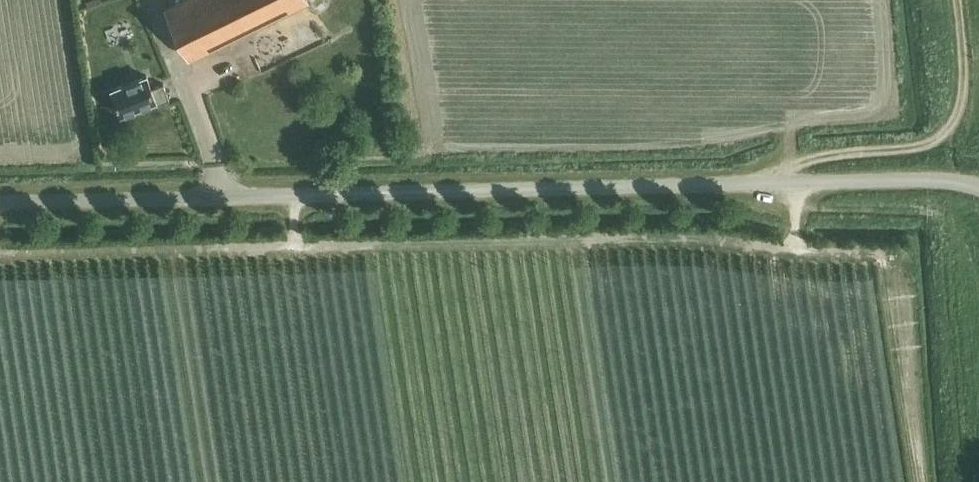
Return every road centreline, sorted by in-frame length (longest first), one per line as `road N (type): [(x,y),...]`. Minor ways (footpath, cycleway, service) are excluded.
road 1 (unclassified): [(0,204),(930,178),(978,185)]
road 2 (track): [(957,0),(958,112),(934,141),(794,160),(759,181)]

